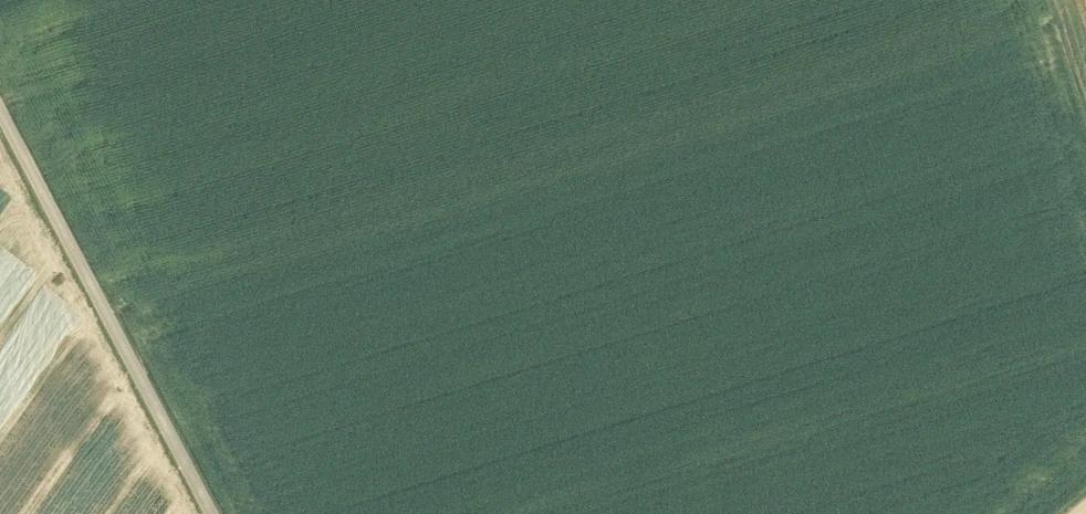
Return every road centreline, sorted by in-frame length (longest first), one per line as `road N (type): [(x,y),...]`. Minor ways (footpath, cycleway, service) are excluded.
road 1 (track): [(0,105),(217,513)]

